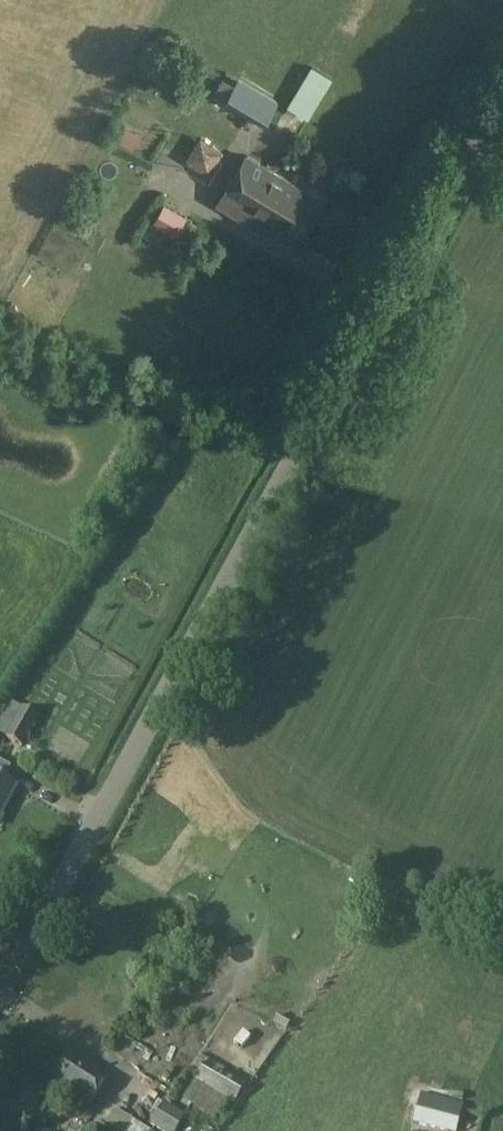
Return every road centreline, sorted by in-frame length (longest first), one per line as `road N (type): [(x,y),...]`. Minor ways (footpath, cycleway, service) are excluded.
road 1 (unclassified): [(0,992),(430,200),(502,105)]

